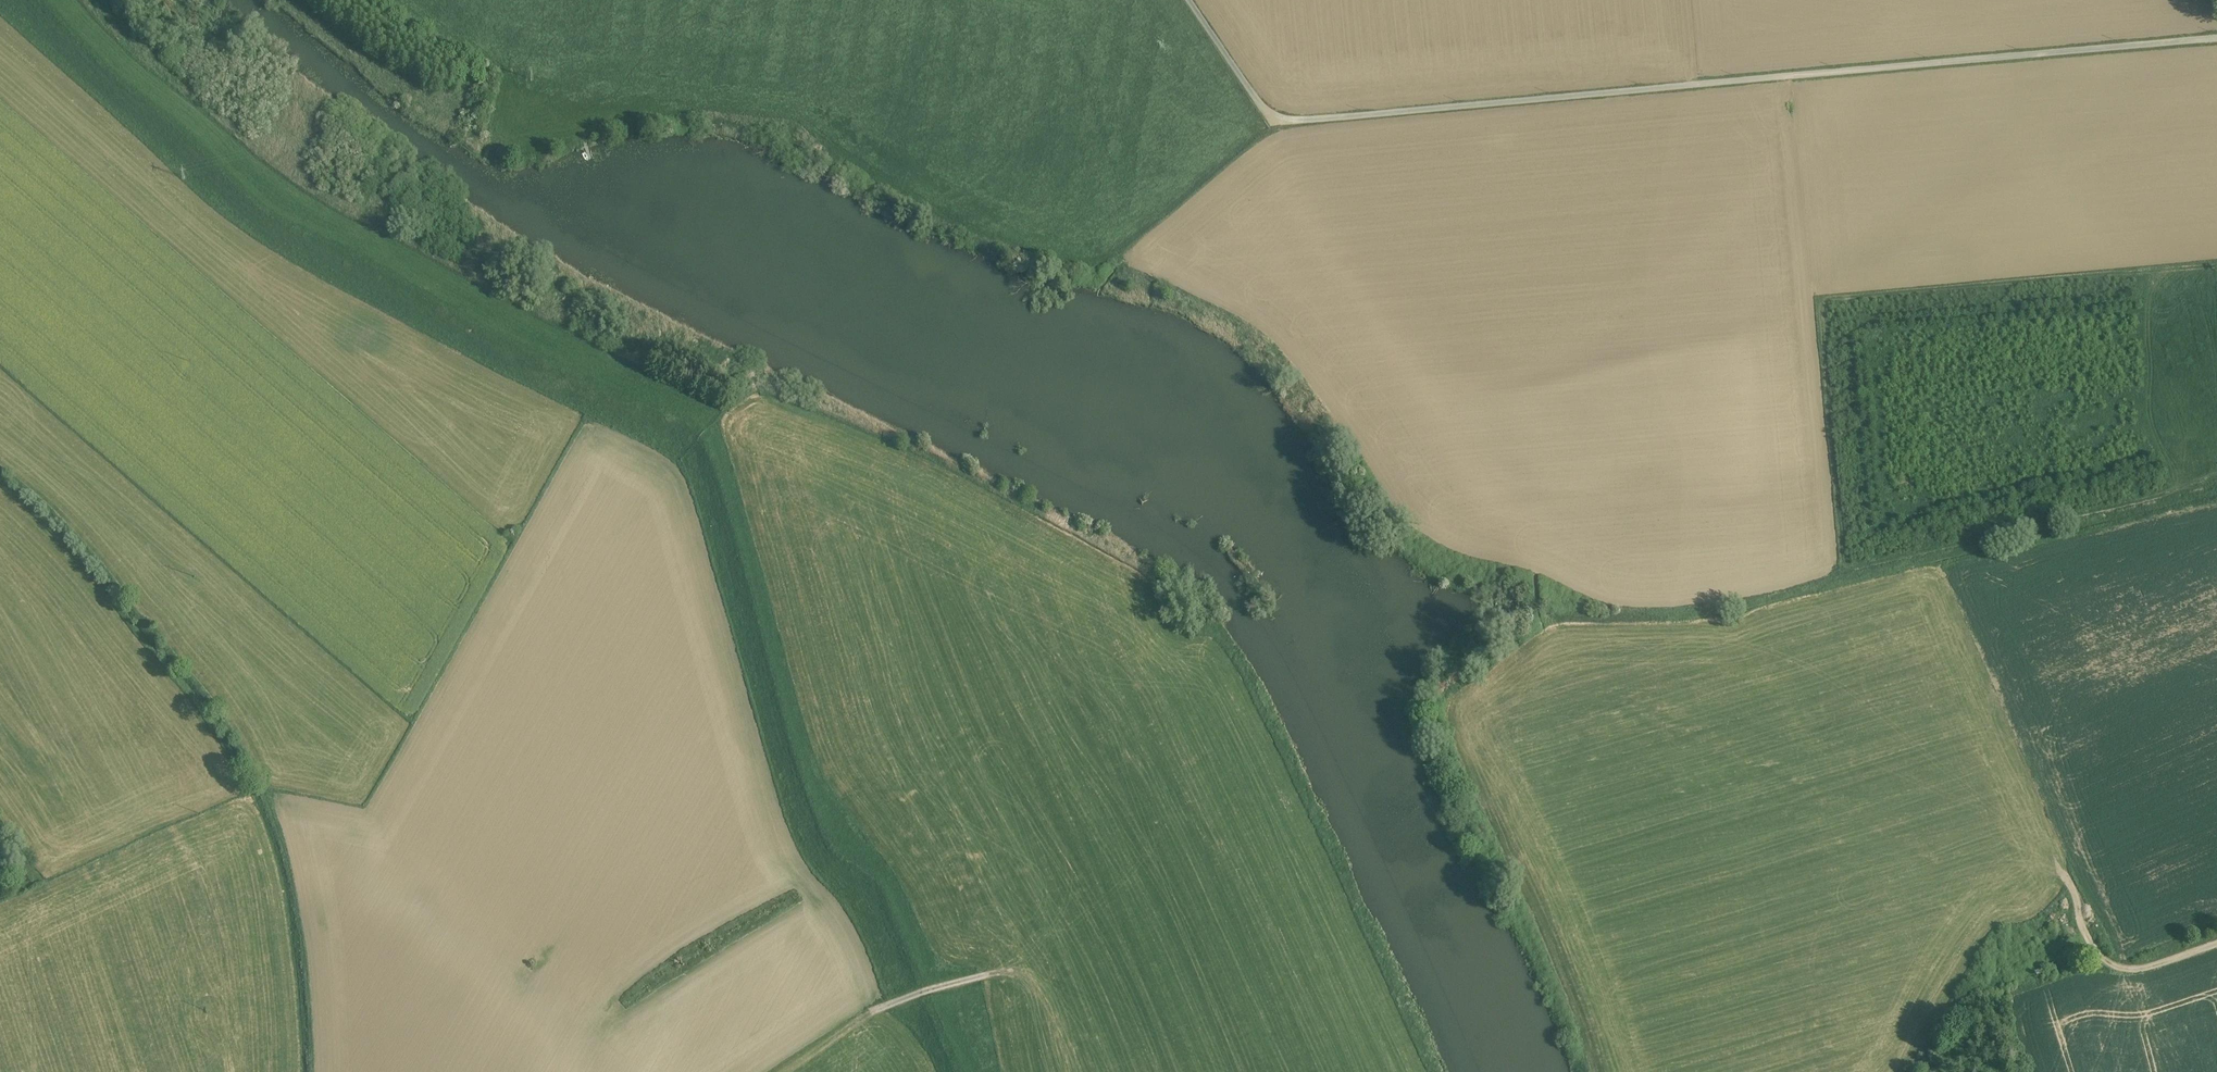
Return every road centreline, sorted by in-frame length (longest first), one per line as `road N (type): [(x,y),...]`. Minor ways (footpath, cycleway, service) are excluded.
road 1 (unclassified): [(1189,0),(1260,106),(1295,122),(2216,38)]
road 2 (track): [(2216,942),(2146,968),(2119,967),(2092,950),(2076,894),(2042,842)]
road 3 (track): [(817,1071),(849,1024),(896,1001),(1026,962)]

